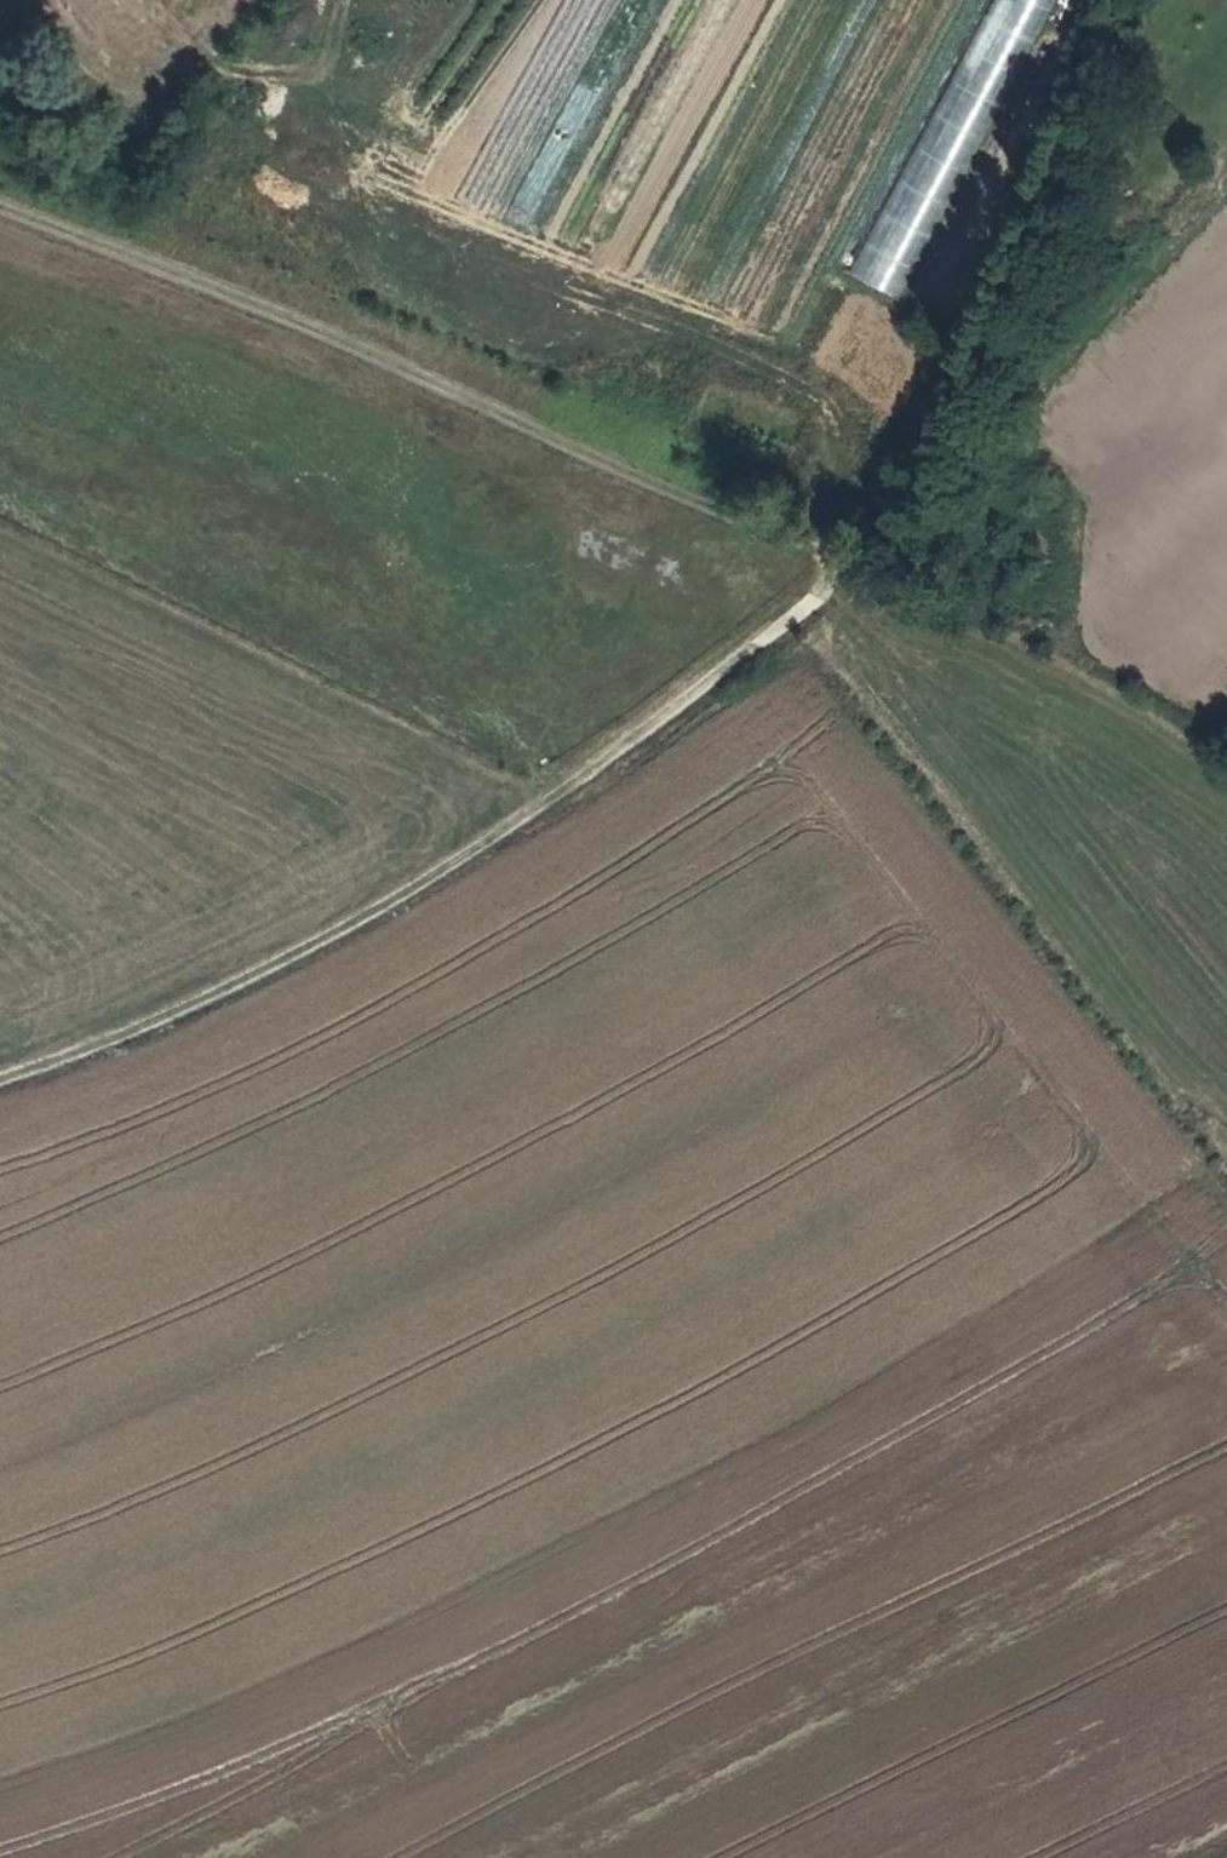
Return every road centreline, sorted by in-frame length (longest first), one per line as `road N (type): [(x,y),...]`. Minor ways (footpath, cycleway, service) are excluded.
road 1 (track): [(1121,0),(850,562),(761,652),(470,860),(218,992),(0,1068)]
road 2 (track): [(850,562),(0,217)]

